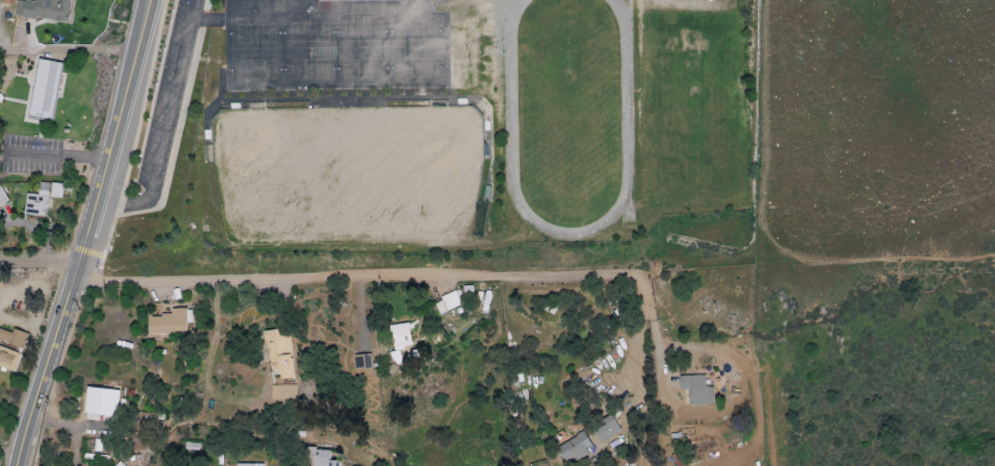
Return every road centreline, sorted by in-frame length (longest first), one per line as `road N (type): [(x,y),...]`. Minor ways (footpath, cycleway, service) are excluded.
road 1 (residential): [(71,284),(633,274)]
road 2 (secondary): [(148,0),(92,210)]
road 3 (secondary): [(78,262),(16,465)]

